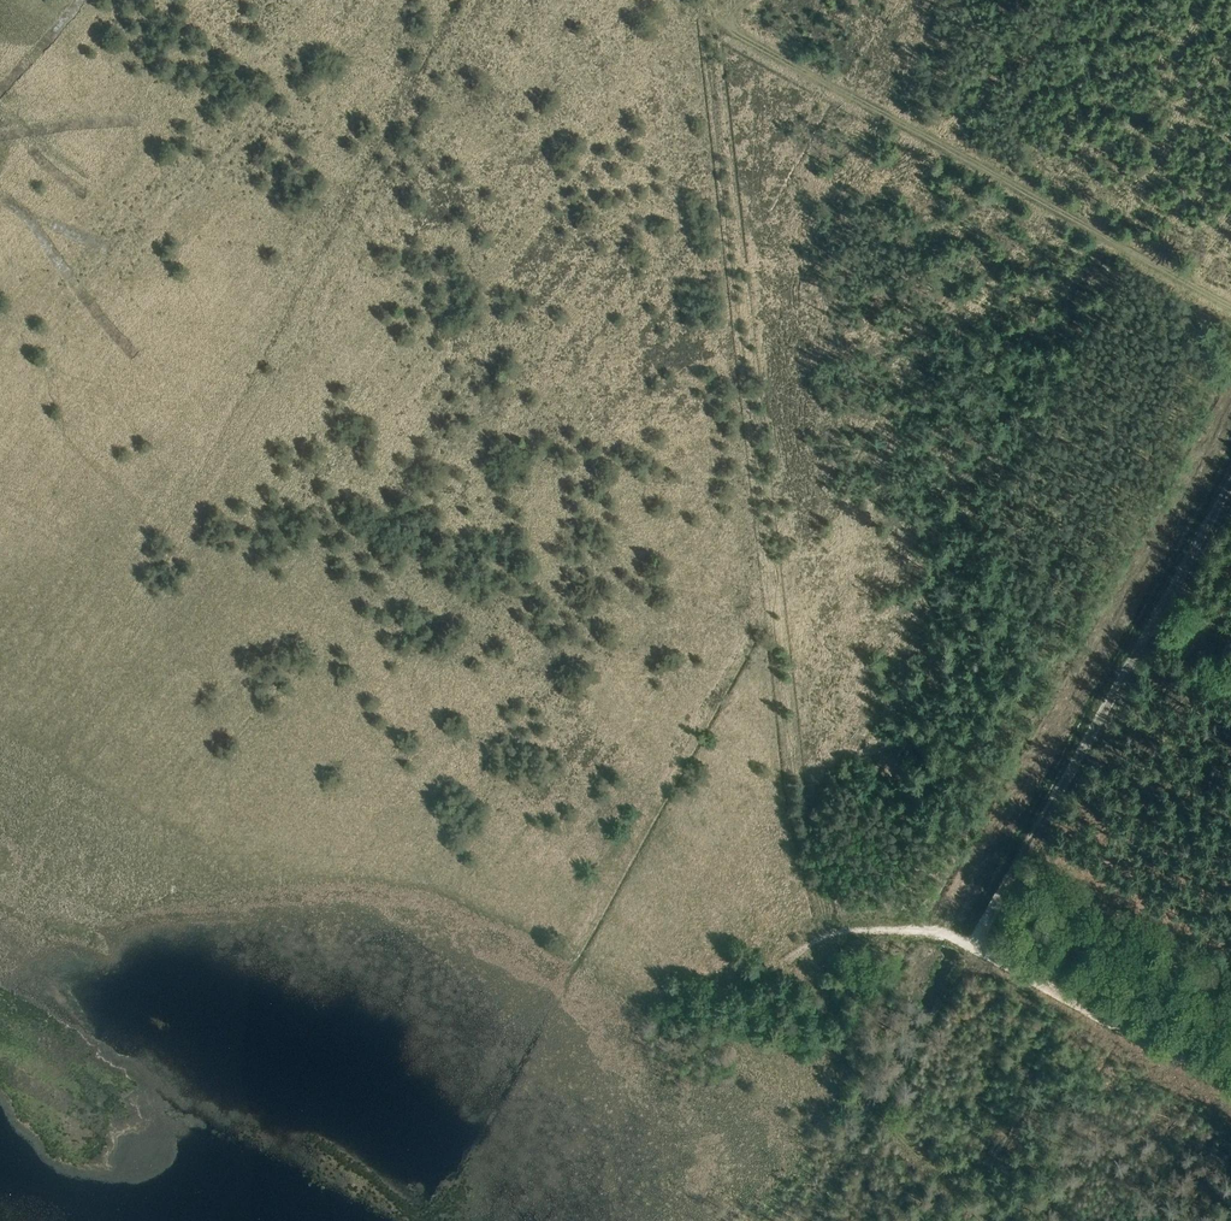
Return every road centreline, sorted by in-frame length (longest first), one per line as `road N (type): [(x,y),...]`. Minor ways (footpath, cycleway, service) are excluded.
road 1 (track): [(974,943),(1230,485)]
road 2 (track): [(1230,1086),(959,937),(833,935),(759,979)]
road 3 (track): [(985,1220),(887,1119)]

